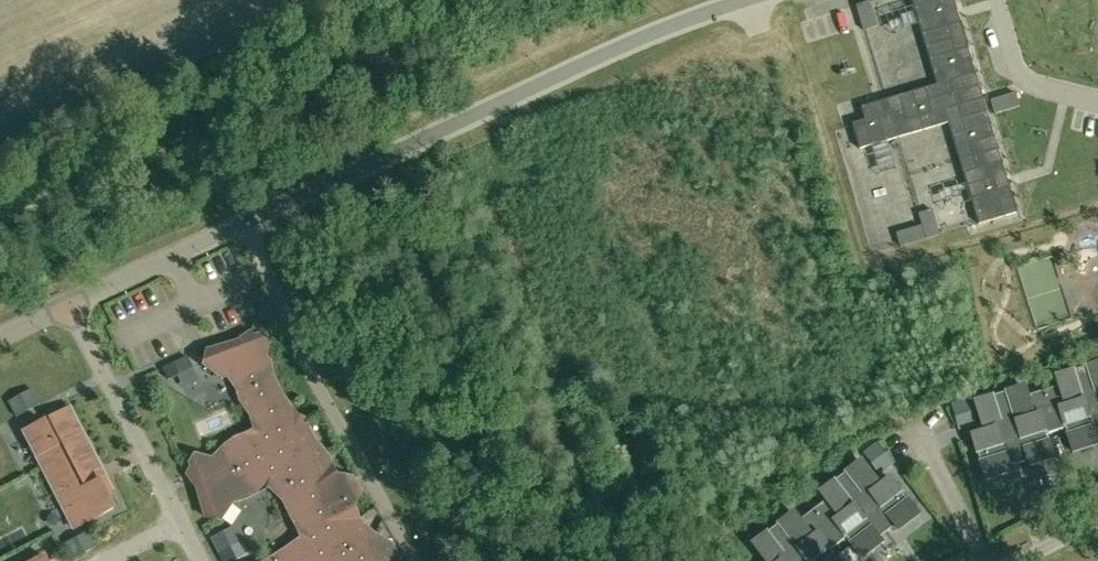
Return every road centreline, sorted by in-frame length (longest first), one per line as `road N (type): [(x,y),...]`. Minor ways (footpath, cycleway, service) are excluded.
road 1 (track): [(0,220),(494,0)]
road 2 (residential): [(413,560),(308,369),(247,226)]
road 3 (residential): [(70,307),(180,523)]

